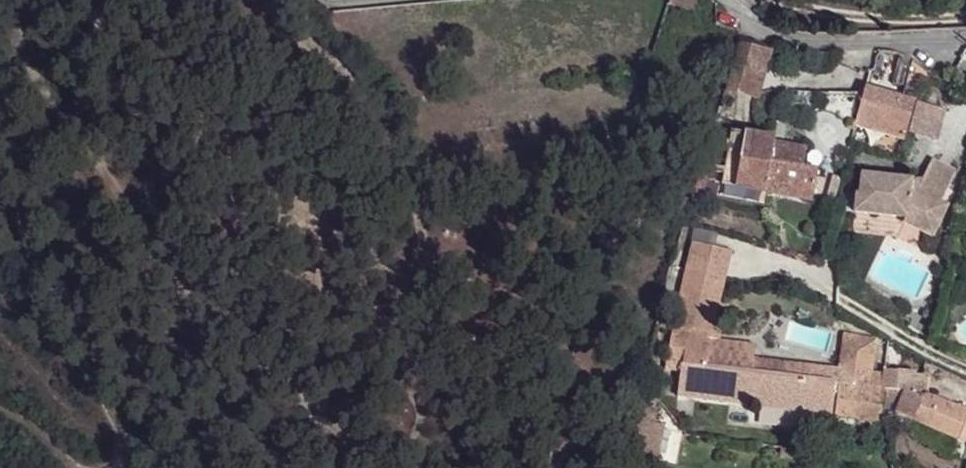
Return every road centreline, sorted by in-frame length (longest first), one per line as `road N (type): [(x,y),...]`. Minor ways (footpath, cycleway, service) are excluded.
road 1 (unclassified): [(726,0),(756,28),(796,44),(965,40)]

